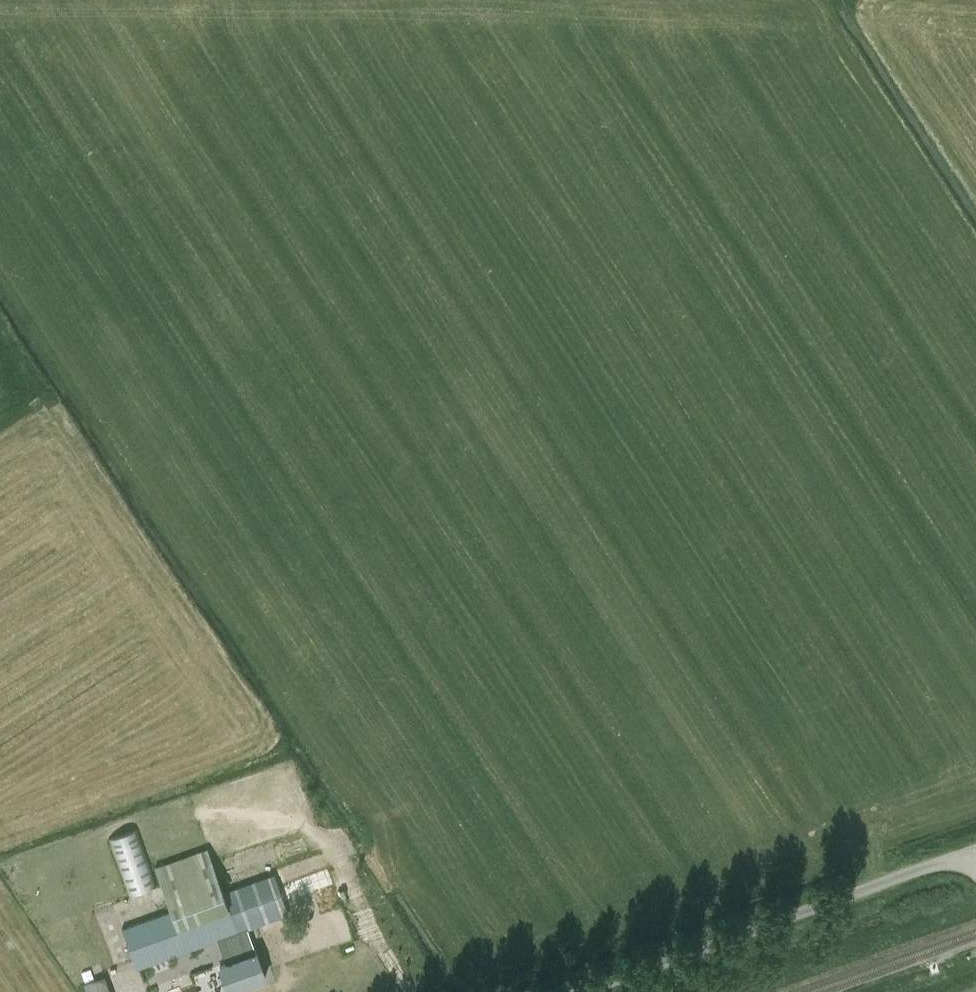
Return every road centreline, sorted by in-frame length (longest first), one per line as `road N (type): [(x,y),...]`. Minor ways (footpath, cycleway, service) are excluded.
road 1 (unclassified): [(593,991),(975,853)]

